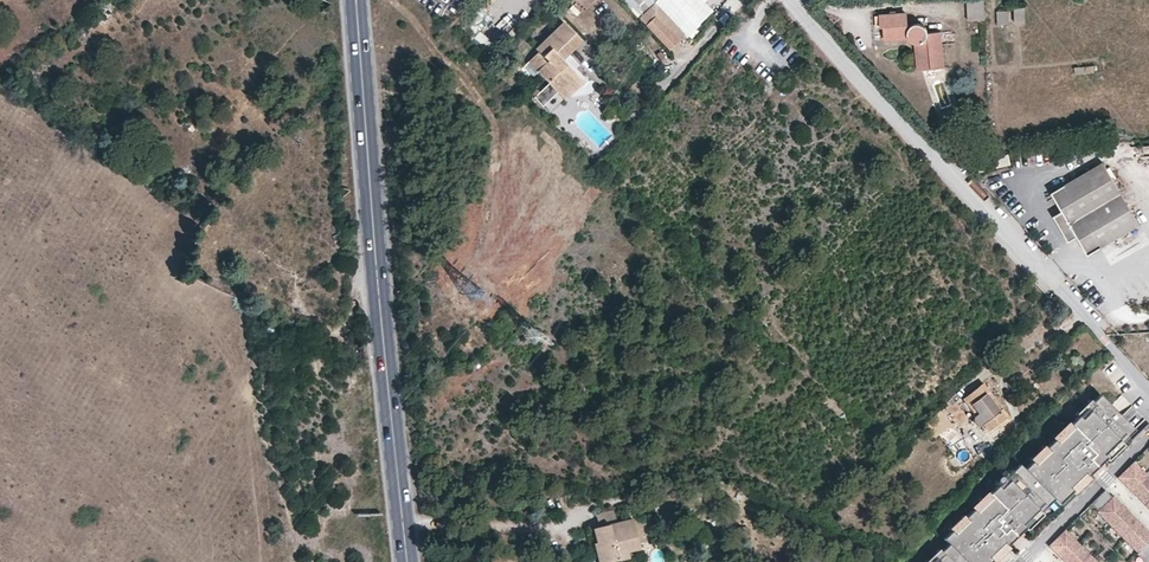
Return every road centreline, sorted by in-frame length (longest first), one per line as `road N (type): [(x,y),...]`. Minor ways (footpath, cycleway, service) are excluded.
road 1 (trunk): [(436,561),(378,139),(371,0)]
road 2 (primary): [(357,0),(377,288),(408,561)]
road 3 (trunk): [(332,0),(364,561)]
road 4 (residential): [(786,0),(1148,378)]
road 5 (residential): [(1024,561),(1148,438)]

